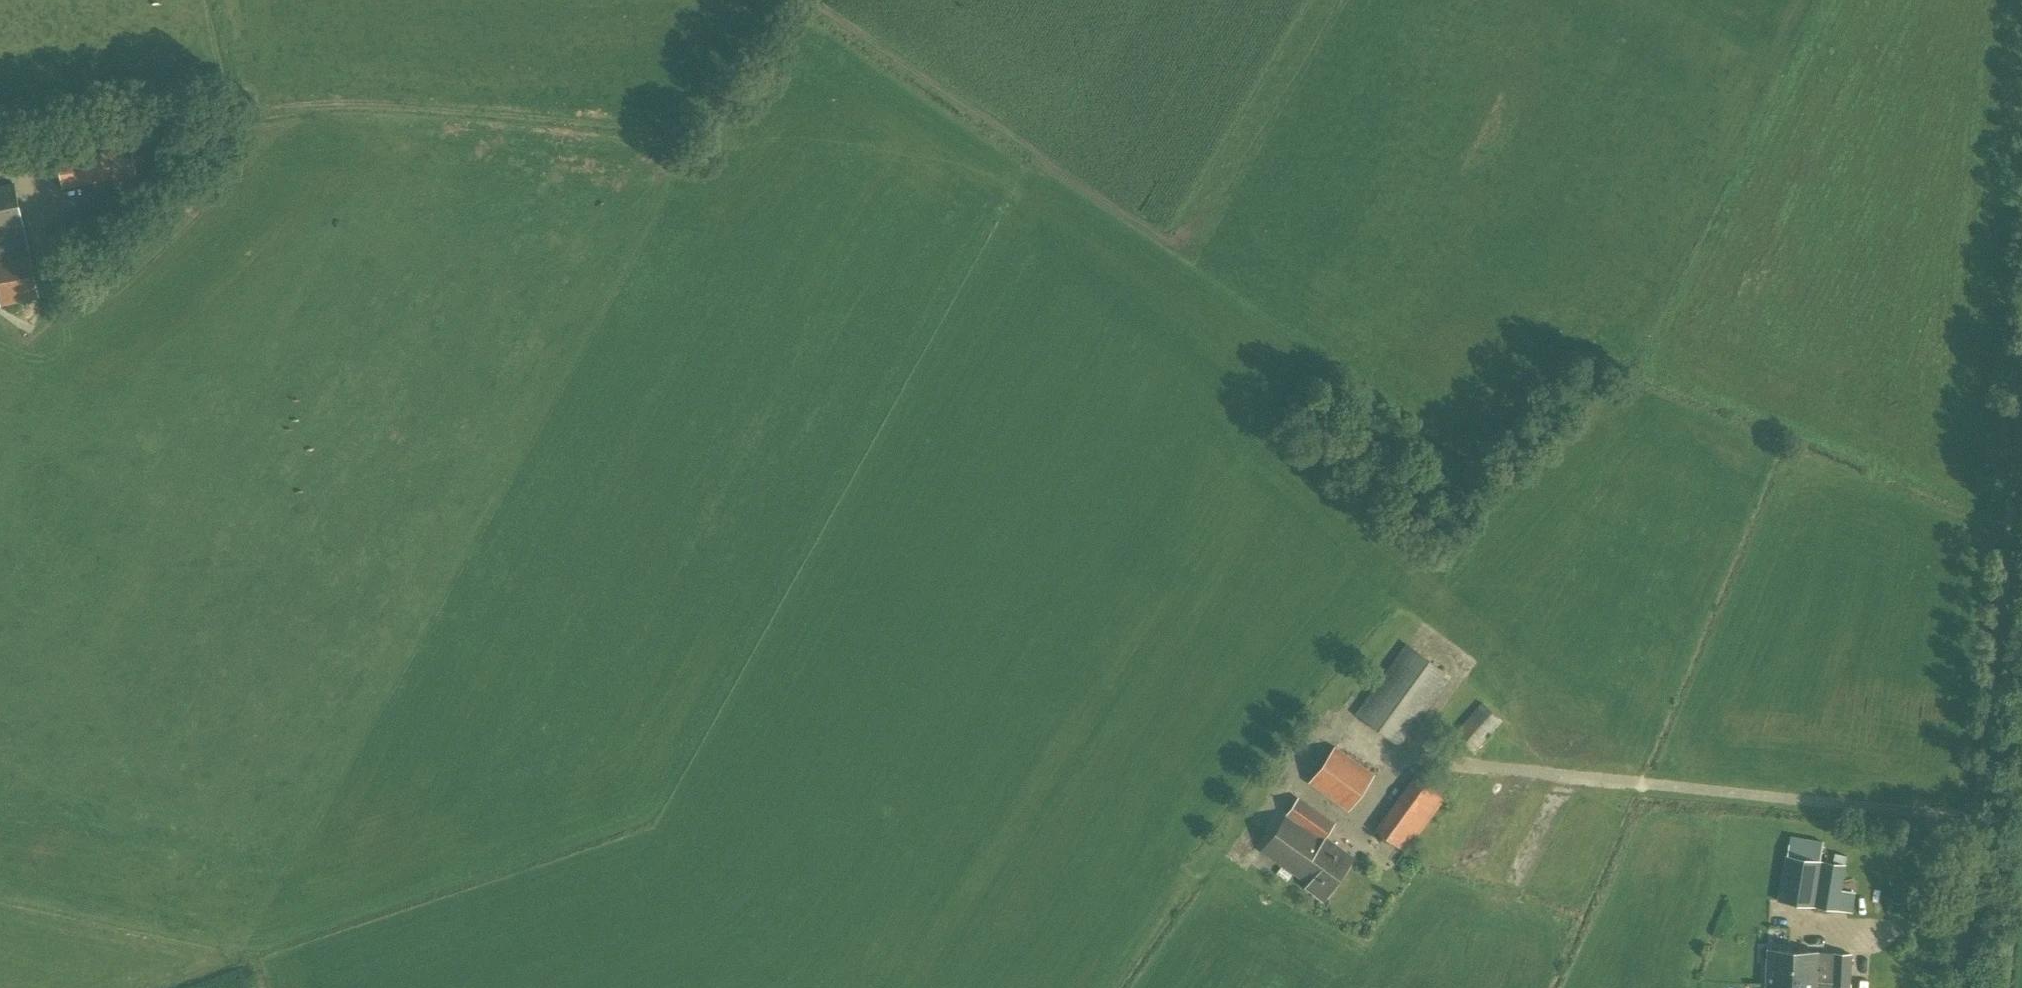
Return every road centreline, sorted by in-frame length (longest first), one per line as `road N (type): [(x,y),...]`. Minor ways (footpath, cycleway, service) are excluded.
road 1 (unclassified): [(0,136),(336,101),(479,98),(663,117),(690,108),(765,0)]
road 2 (unclassified): [(1961,987),(2021,408)]

